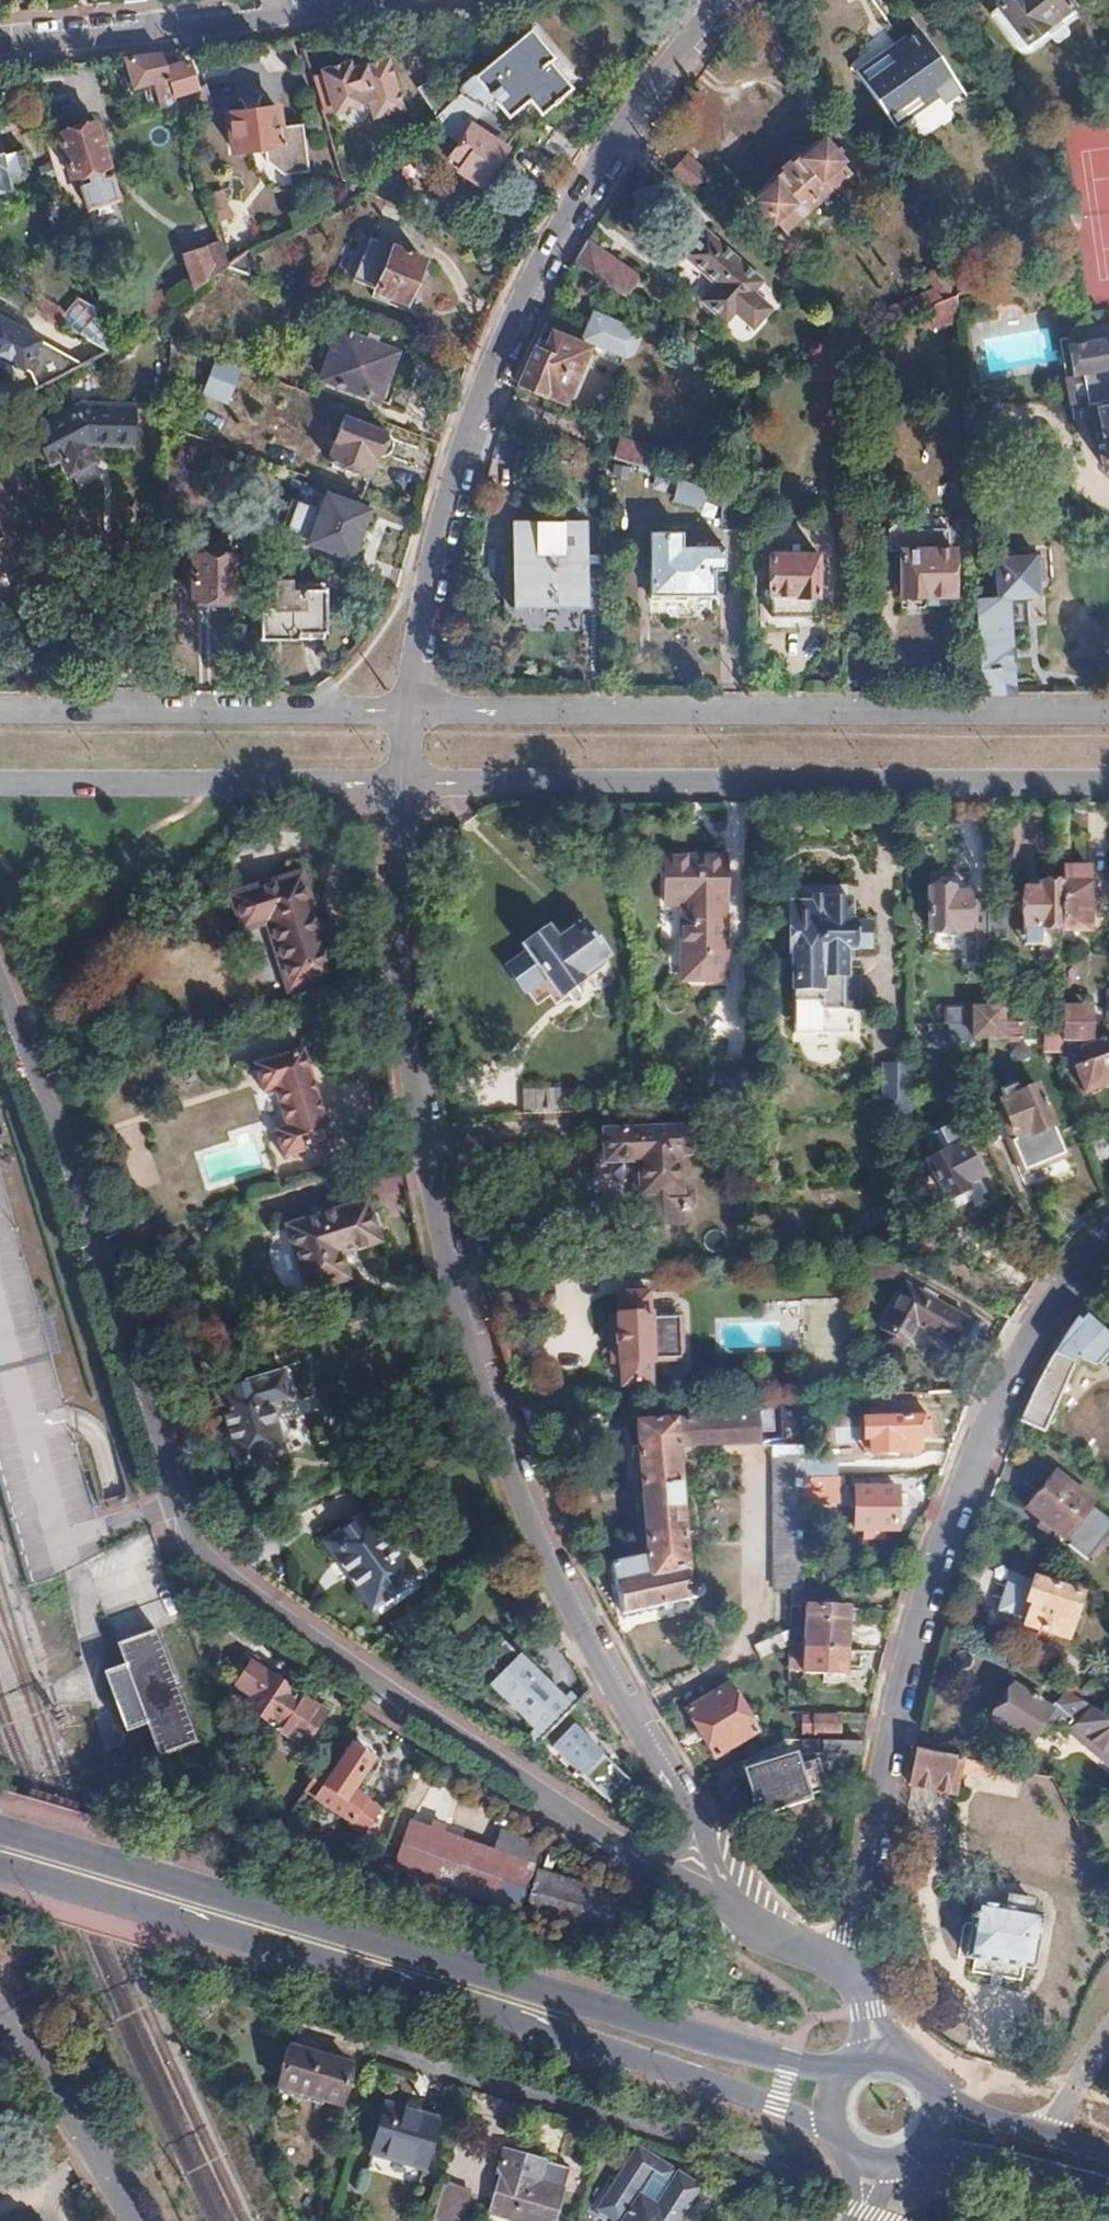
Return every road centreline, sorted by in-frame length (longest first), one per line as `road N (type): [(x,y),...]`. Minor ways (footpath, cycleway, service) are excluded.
road 1 (residential): [(644,1866),(228,1587),(198,1551),(0,994)]
road 2 (residential): [(401,786),(413,1045),(451,1263),(478,1361),(564,1589),(686,1804)]
road 3 (primary): [(847,2071),(794,2066),(549,2000),(0,1837)]
road 4 (primary): [(0,1869),(558,2031),(832,2127)]
road 5 (residential): [(847,1971),(860,1852),(889,1706),(973,1442),(1013,1360),(1077,1262),(1108,1234)]
road 6 (residential): [(722,0),(595,176),(507,343),(449,506),(403,717)]
road 7 (residential): [(401,786),(1108,780)]
road 8 (residential): [(1108,715),(403,717)]
road 9 (residential): [(403,717),(0,718)]
road 10 (residential): [(0,790),(401,786)]
road 11 (residential): [(0,41),(341,0)]
road 12 (residential): [(0,2016),(125,2220)]
road 13 (unclassified): [(903,2220),(991,2184),(1049,2175)]
road 14 (residential): [(847,1971),(722,1914)]
road 15 (primary): [(1054,2141),(937,2093)]
road 16 (primary): [(927,2147),(1049,2175)]

